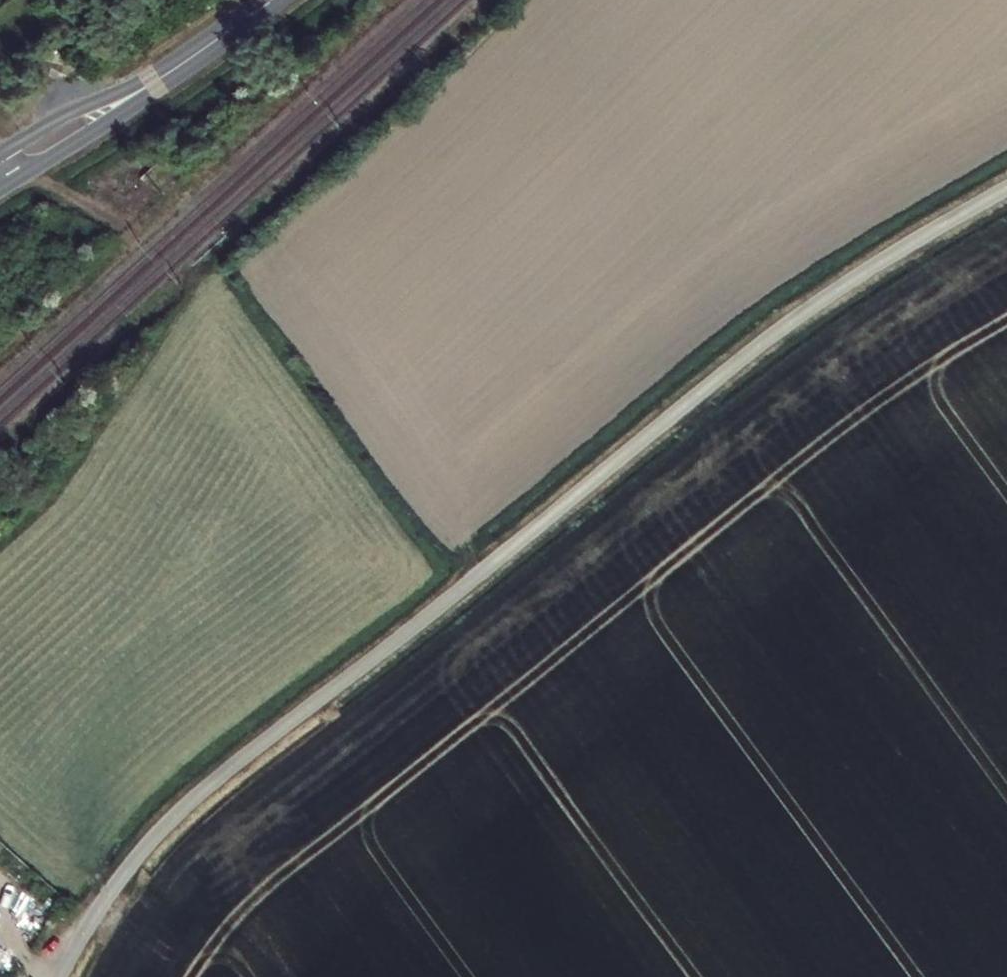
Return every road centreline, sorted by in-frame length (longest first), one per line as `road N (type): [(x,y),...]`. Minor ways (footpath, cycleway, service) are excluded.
road 1 (residential): [(60,976),(95,905),(156,827),(217,773),(479,580),(776,329),(1006,187)]
road 2 (tertiary): [(0,172),(120,105),(272,0)]

